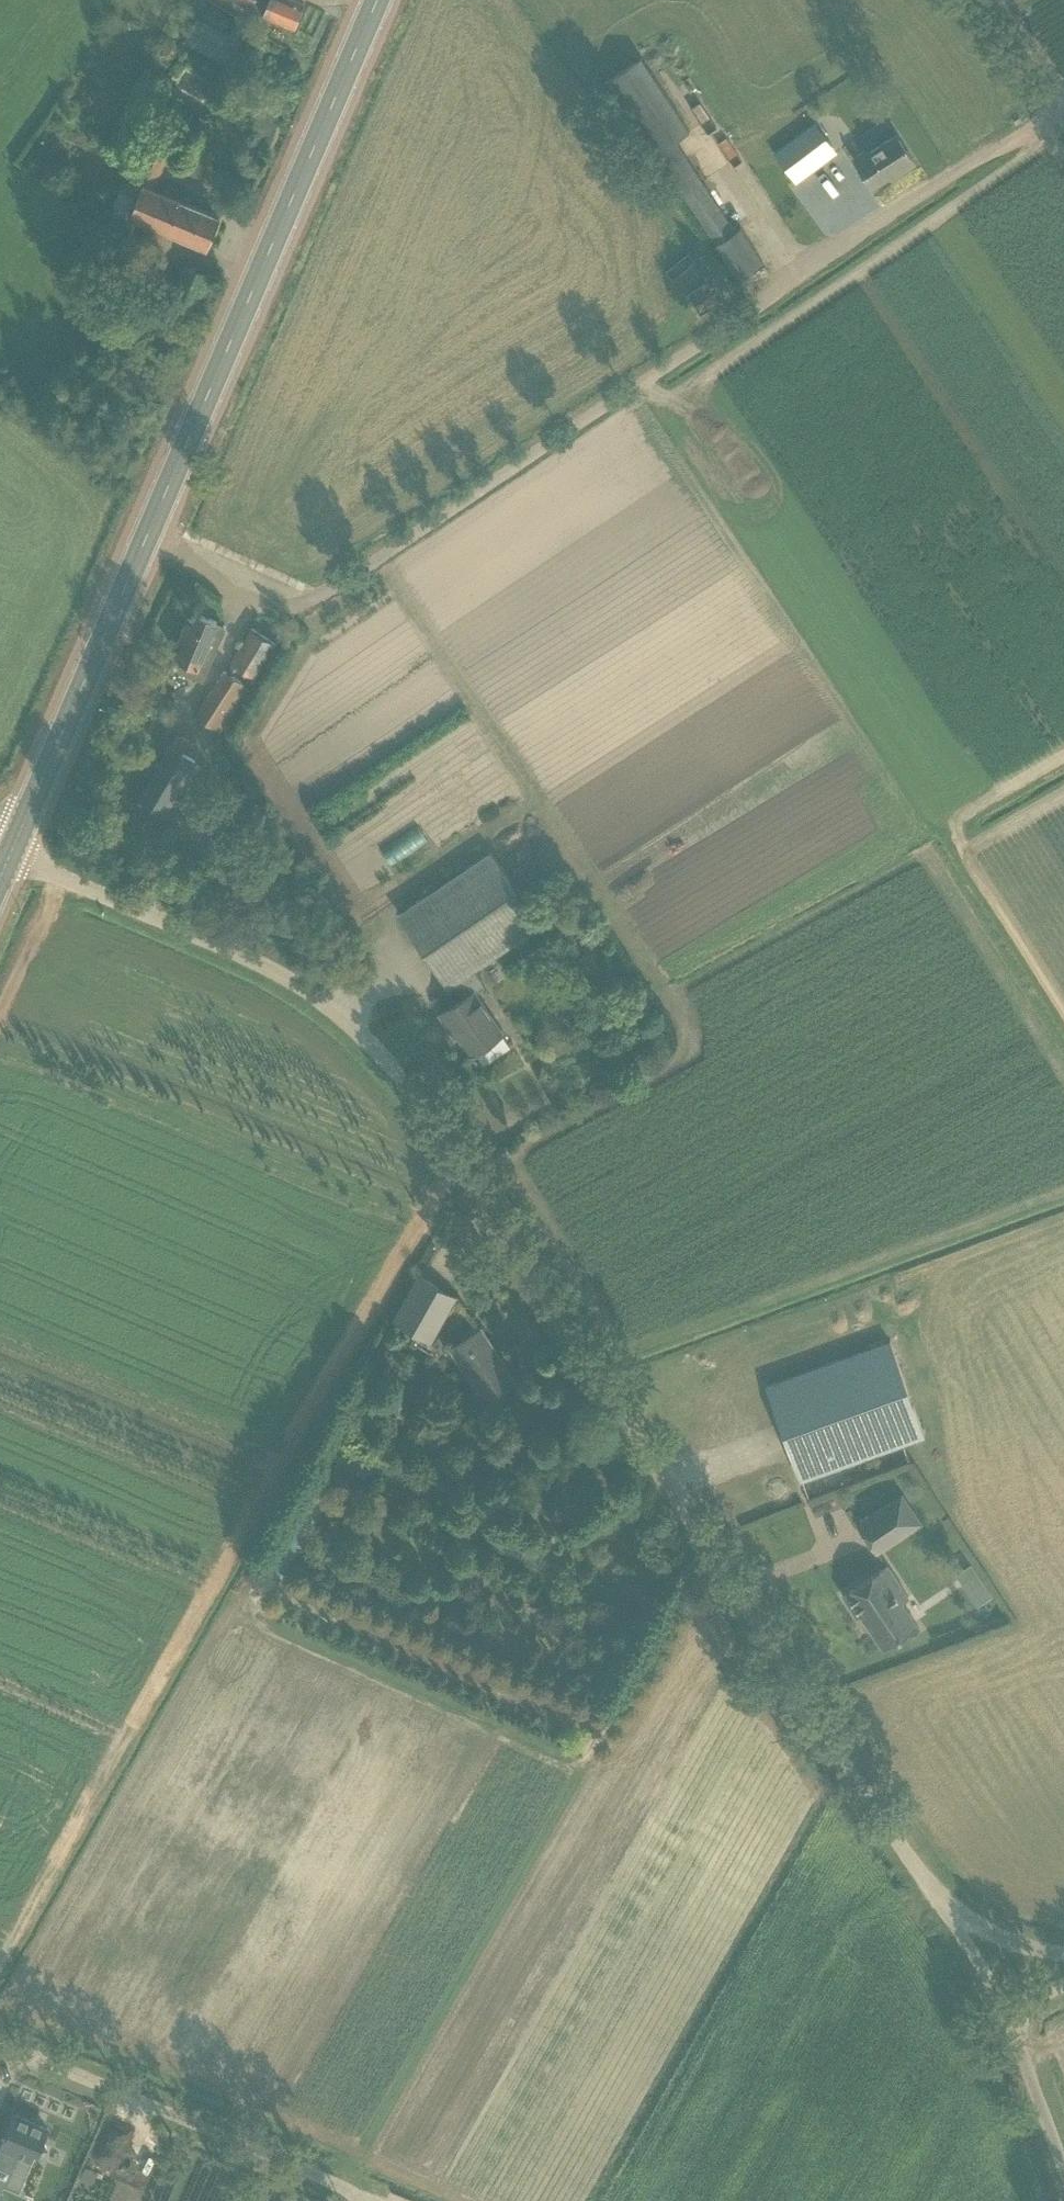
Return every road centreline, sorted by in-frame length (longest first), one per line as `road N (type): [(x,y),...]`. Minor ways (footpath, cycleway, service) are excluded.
road 1 (unclassified): [(951,1911),(395,1068),(337,999),(10,853)]
road 2 (track): [(993,0),(1049,75),(1046,98),(1030,119),(315,597),(287,605),(238,600),(146,534)]
road 3 (primary): [(10,853),(376,0)]
road 4 (track): [(374,2200),(0,2043)]
road 5 (unclassified): [(1063,2168),(1008,2018)]
road 6 (unclassified): [(1063,1958),(951,1911)]
road 7 (unclassified): [(1008,2018),(951,1911)]

